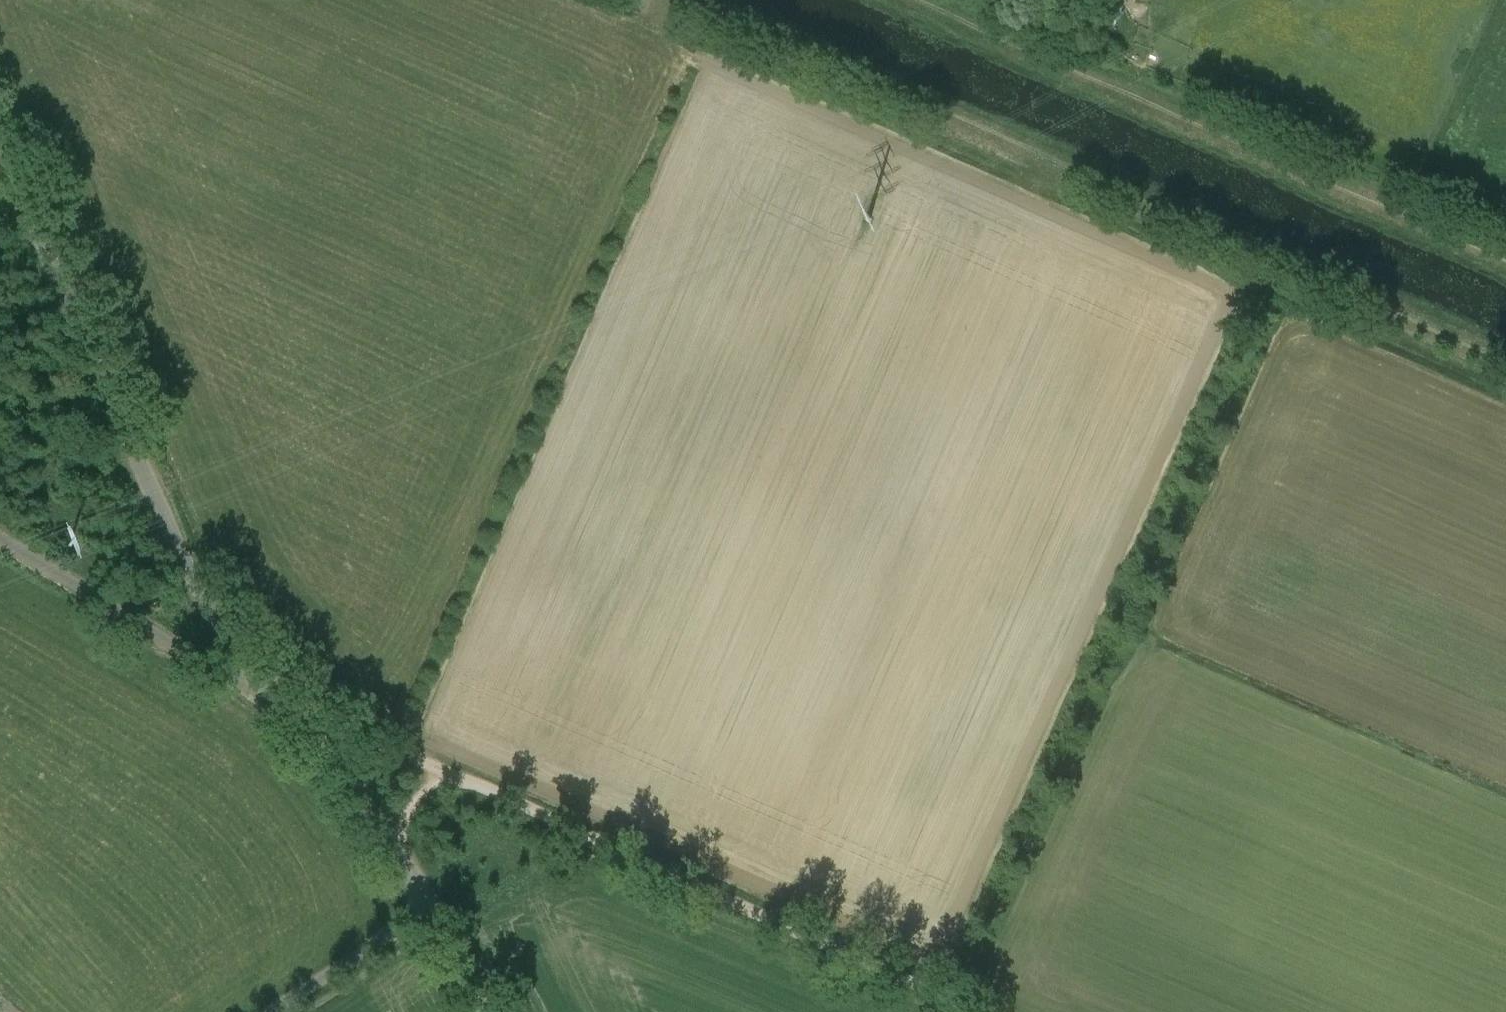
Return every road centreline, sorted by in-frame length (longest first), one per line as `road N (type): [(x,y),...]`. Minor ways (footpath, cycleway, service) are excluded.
road 1 (unclassified): [(483,1011),(358,797),(195,585),(0,141)]
road 2 (track): [(977,1011),(478,787),(297,718)]
road 3 (track): [(394,850),(410,810),(445,775),(478,787)]

